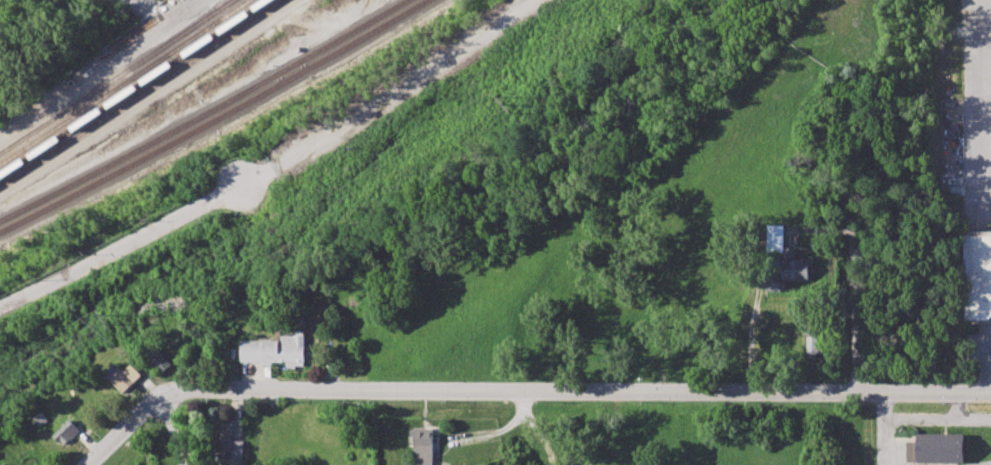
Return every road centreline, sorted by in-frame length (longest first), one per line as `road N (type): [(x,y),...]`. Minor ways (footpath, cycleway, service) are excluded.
road 1 (residential): [(167,392),(990,394)]
road 2 (residential): [(857,48),(861,393)]
road 3 (residential): [(280,166),(0,306)]
road 4 (track): [(536,0),(280,166)]

